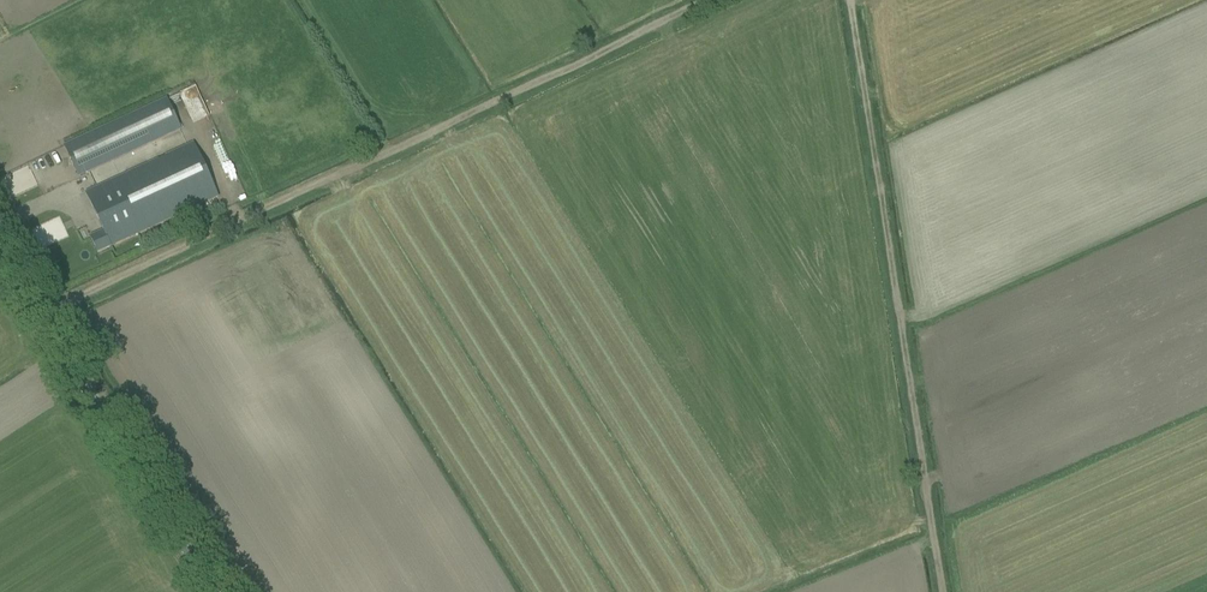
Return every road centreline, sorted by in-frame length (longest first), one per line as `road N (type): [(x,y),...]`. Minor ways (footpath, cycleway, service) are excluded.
road 1 (track): [(44,317),(719,0)]
road 2 (track): [(945,591),(851,0)]
road 3 (unclassified): [(216,591),(0,247)]

